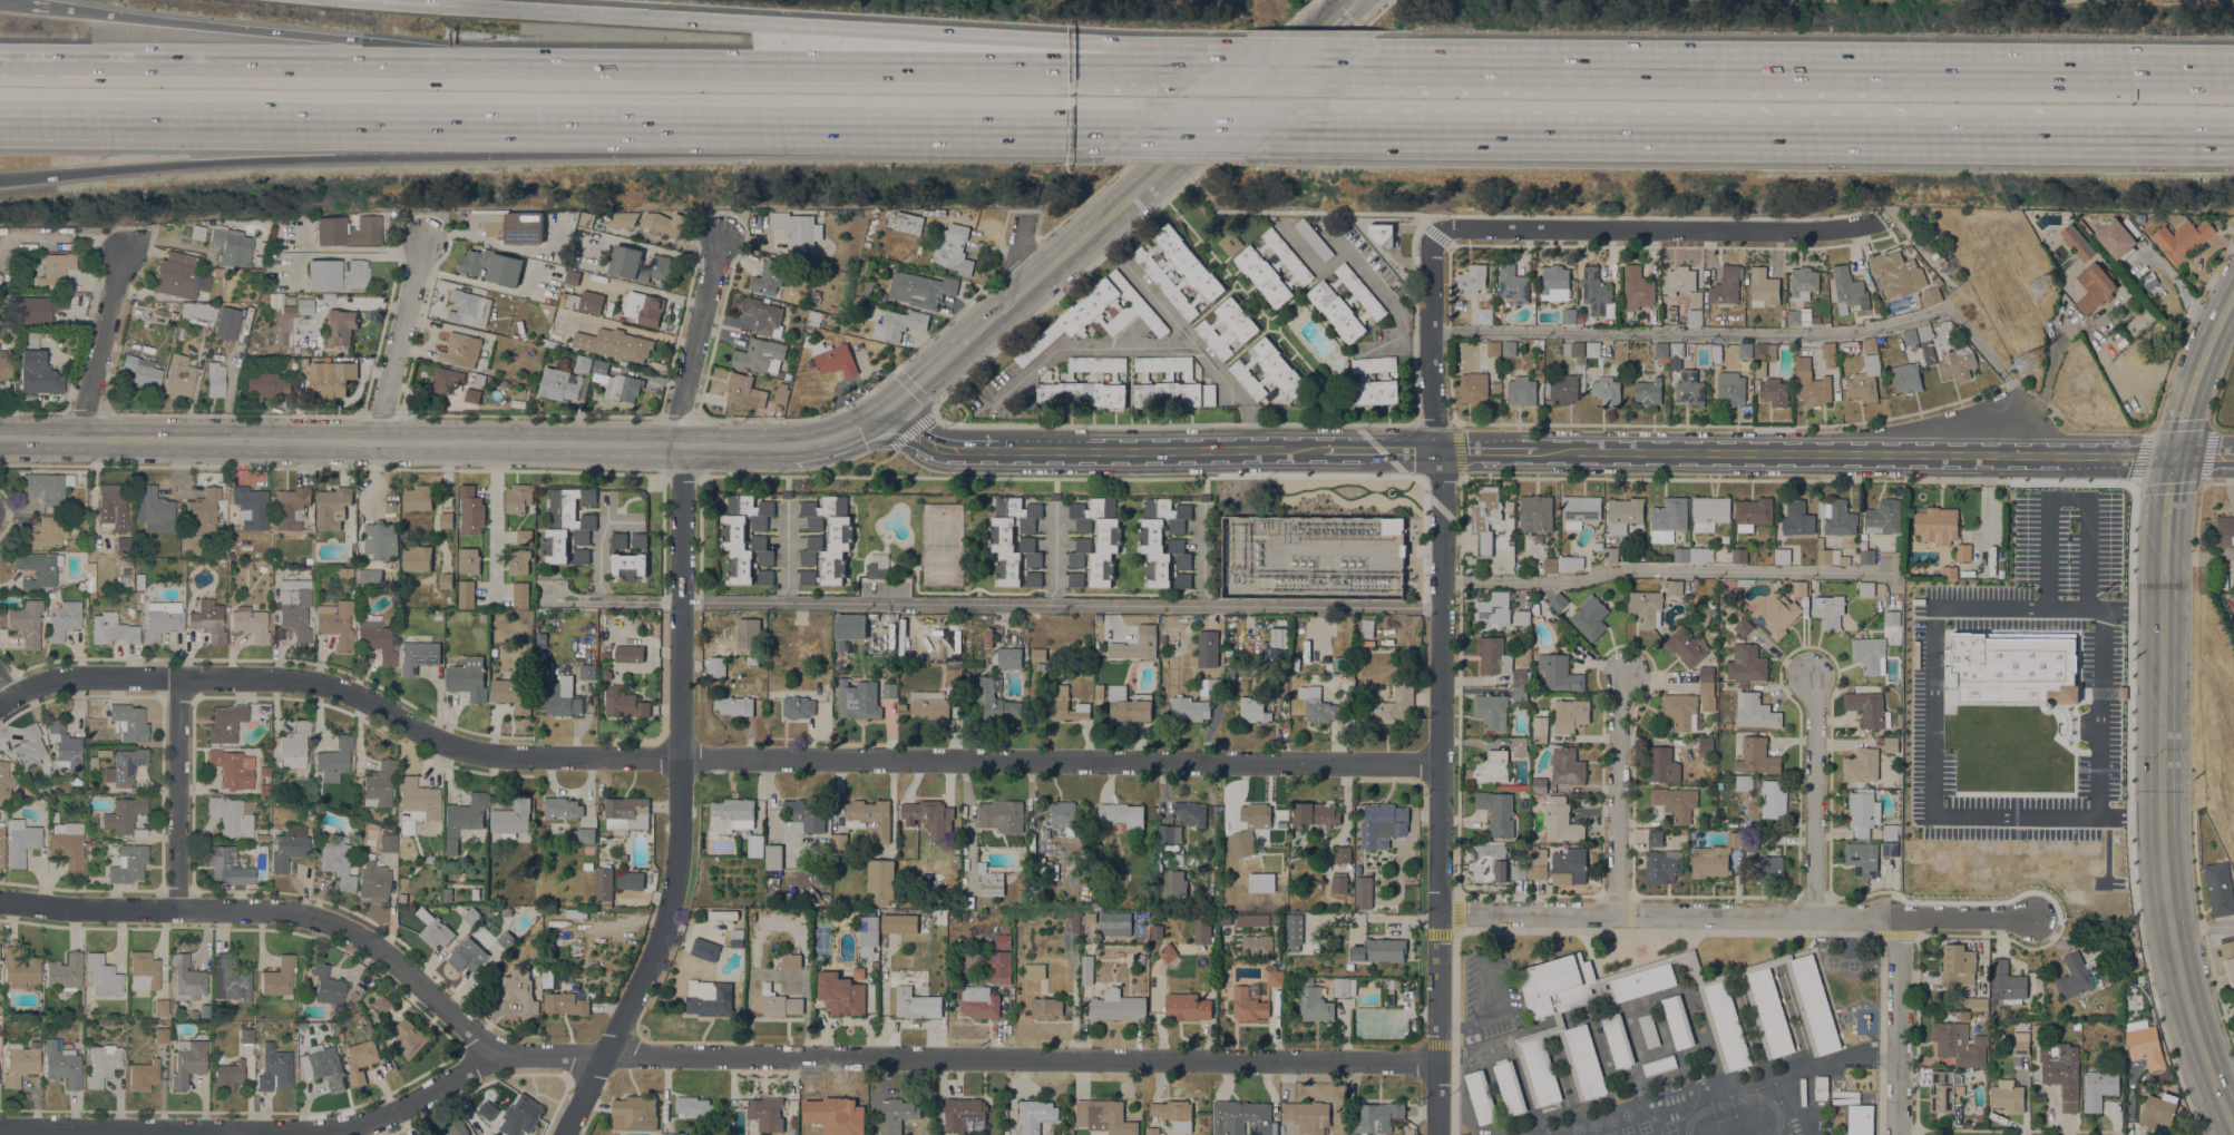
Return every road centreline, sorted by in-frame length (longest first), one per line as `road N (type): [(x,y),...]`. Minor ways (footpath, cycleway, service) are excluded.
road 1 (residential): [(1437,1064),(500,1056),(363,1127),(0,1130)]
road 2 (residential): [(1440,763),(524,759),(459,750),(302,679),(69,678),(13,696)]
road 3 (secondary): [(891,408),(833,439),(779,447),(0,438)]
road 4 (motorway): [(2221,70),(1343,66)]
road 5 (motorway): [(1282,131),(2069,138)]
road 6 (residential): [(572,1134),(609,1056),(684,760),(680,444)]
road 7 (motorway): [(0,178),(695,126)]
road 8 (motorway): [(0,113),(695,126)]
road 9 (primary): [(2233,1125),(2196,1028),(2170,924),(2162,693),(2175,454)]
road 10 (secondary): [(2175,454),(1518,449)]
road 11 (motorway): [(587,63),(0,59)]
road 12 (motorway): [(1160,66),(587,63)]
road 13 (residential): [(500,1056),(374,943),(301,916),(0,902)]
road 14 (motorway): [(587,63),(51,8)]
road 15 (secondary): [(1352,0),(970,340)]
road 16 (motorway): [(695,126),(1142,130)]
road 17 (residential): [(1435,234),(1445,227),(1799,228),(1875,219)]
road 18 (motorway): [(1160,66),(1021,38),(762,25)]
road 19 (motorway): [(762,25),(367,0)]
road 20 (tertiary): [(1440,763),(1438,450)]
road 21 (secondary): [(1327,451),(1023,451)]
road 22 (residential): [(1617,914),(1625,668)]
road 23 (residential): [(1814,914),(1809,672)]
road 24 (residential): [(182,911),(182,678)]
road 25 (residential): [(1438,450),(1430,342),(1435,234)]
road 26 (residential): [(675,444),(720,234)]
road 27 (residential): [(1898,1134),(1899,922)]
road 28 (residential): [(380,441),(423,241)]
road 29 (residential): [(81,438),(125,256)]
road 30 (residential): [(1359,348),(1401,343),(1397,312),(1326,229)]
road 31 (residential): [(1438,913),(1617,914)]
road 32 (secondary): [(2233,292),(2175,454)]
road 33 (motorway): [(2069,138),(2233,140)]
road 34 (tertiary): [(1437,1064),(1438,913)]
road 35 (tertiary): [(1438,913),(1440,763)]
road 36 (secondary): [(1023,451),(944,450),(891,408)]
road 37 (motorway): [(1343,66),(1198,66)]
road 38 (motorway): [(1142,130),(1282,131)]
road 39 (residential): [(1899,922),(2036,922)]

